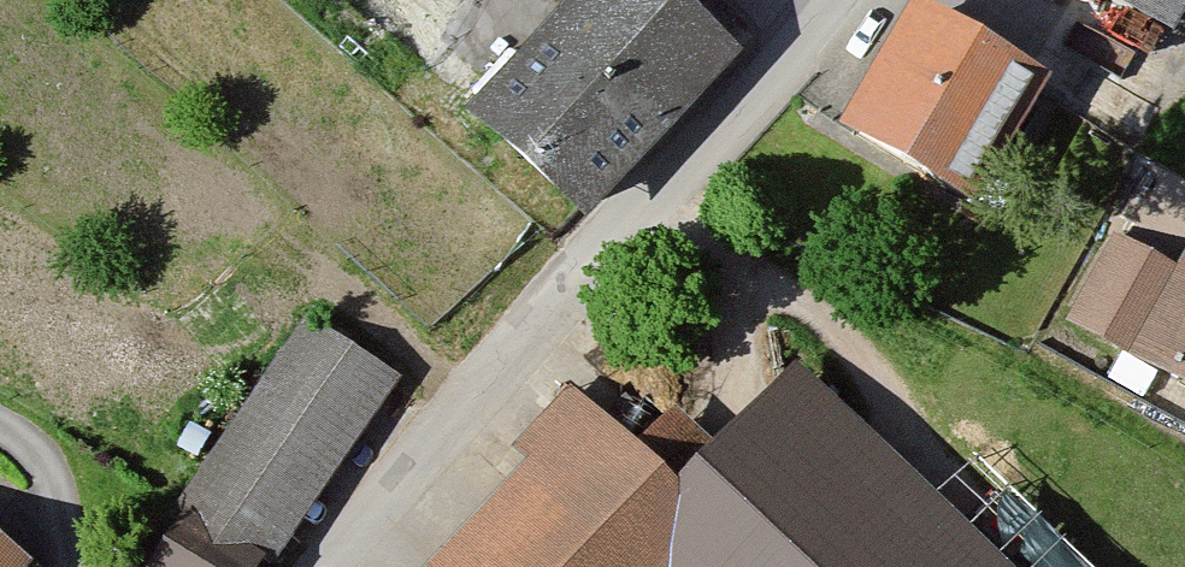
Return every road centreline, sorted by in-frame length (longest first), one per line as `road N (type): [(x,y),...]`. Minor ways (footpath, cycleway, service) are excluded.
road 1 (residential): [(834,0),(667,217),(323,566)]
road 2 (residential): [(0,413),(17,423),(75,510),(81,566)]

